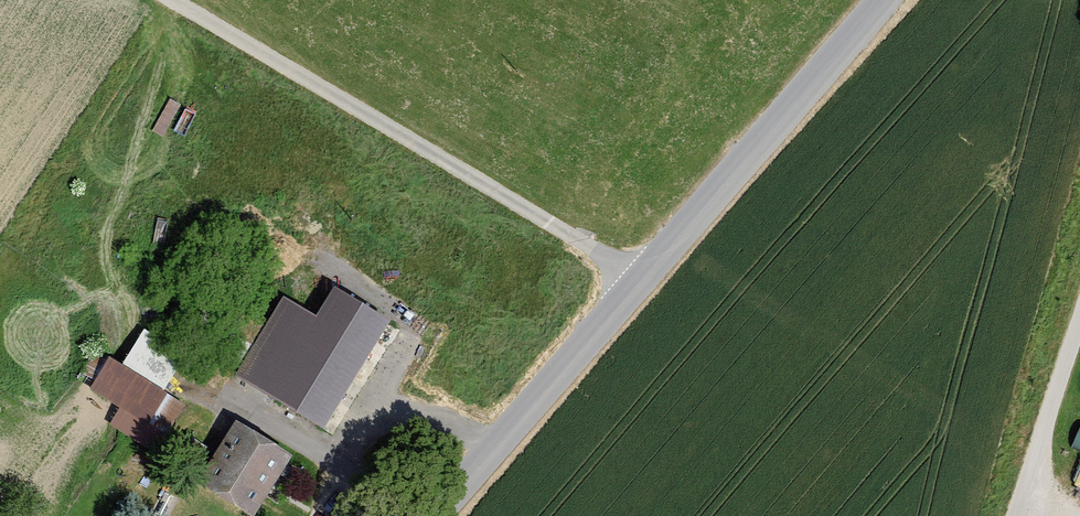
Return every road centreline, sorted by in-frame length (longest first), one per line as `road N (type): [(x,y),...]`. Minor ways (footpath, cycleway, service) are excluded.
road 1 (unclassified): [(643,282),(168,0)]
road 2 (tertiary): [(643,282),(890,0)]
road 3 (tertiary): [(434,515),(643,282)]
road 4 (track): [(1079,336),(1022,515)]

